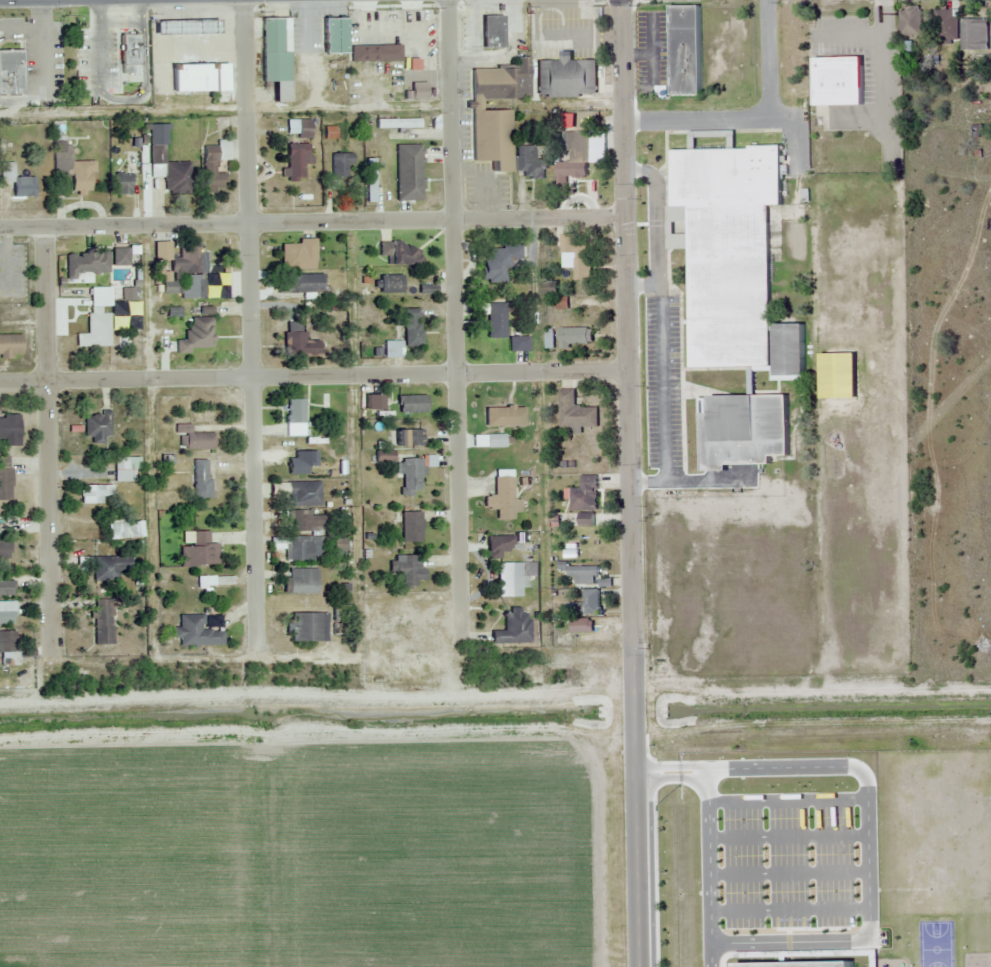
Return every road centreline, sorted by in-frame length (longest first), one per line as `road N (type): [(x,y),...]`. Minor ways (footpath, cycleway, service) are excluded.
road 1 (residential): [(633,653),(623,0)]
road 2 (residential): [(262,651),(243,0)]
road 3 (residential): [(465,651),(449,0)]
road 4 (residential): [(631,376),(0,387)]
road 5 (residential): [(626,218),(0,228)]
road 6 (residential): [(53,647),(46,227)]
road 7 (residential): [(638,966),(633,653)]

